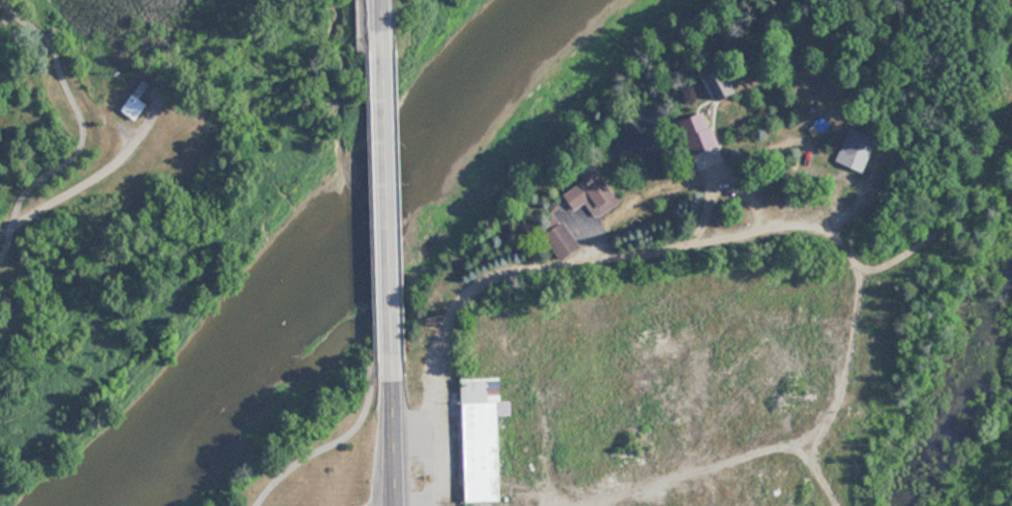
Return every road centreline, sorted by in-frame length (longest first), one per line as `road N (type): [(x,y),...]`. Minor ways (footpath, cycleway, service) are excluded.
road 1 (primary): [(391,379),(385,30)]
road 2 (primary): [(395,505),(391,379)]

